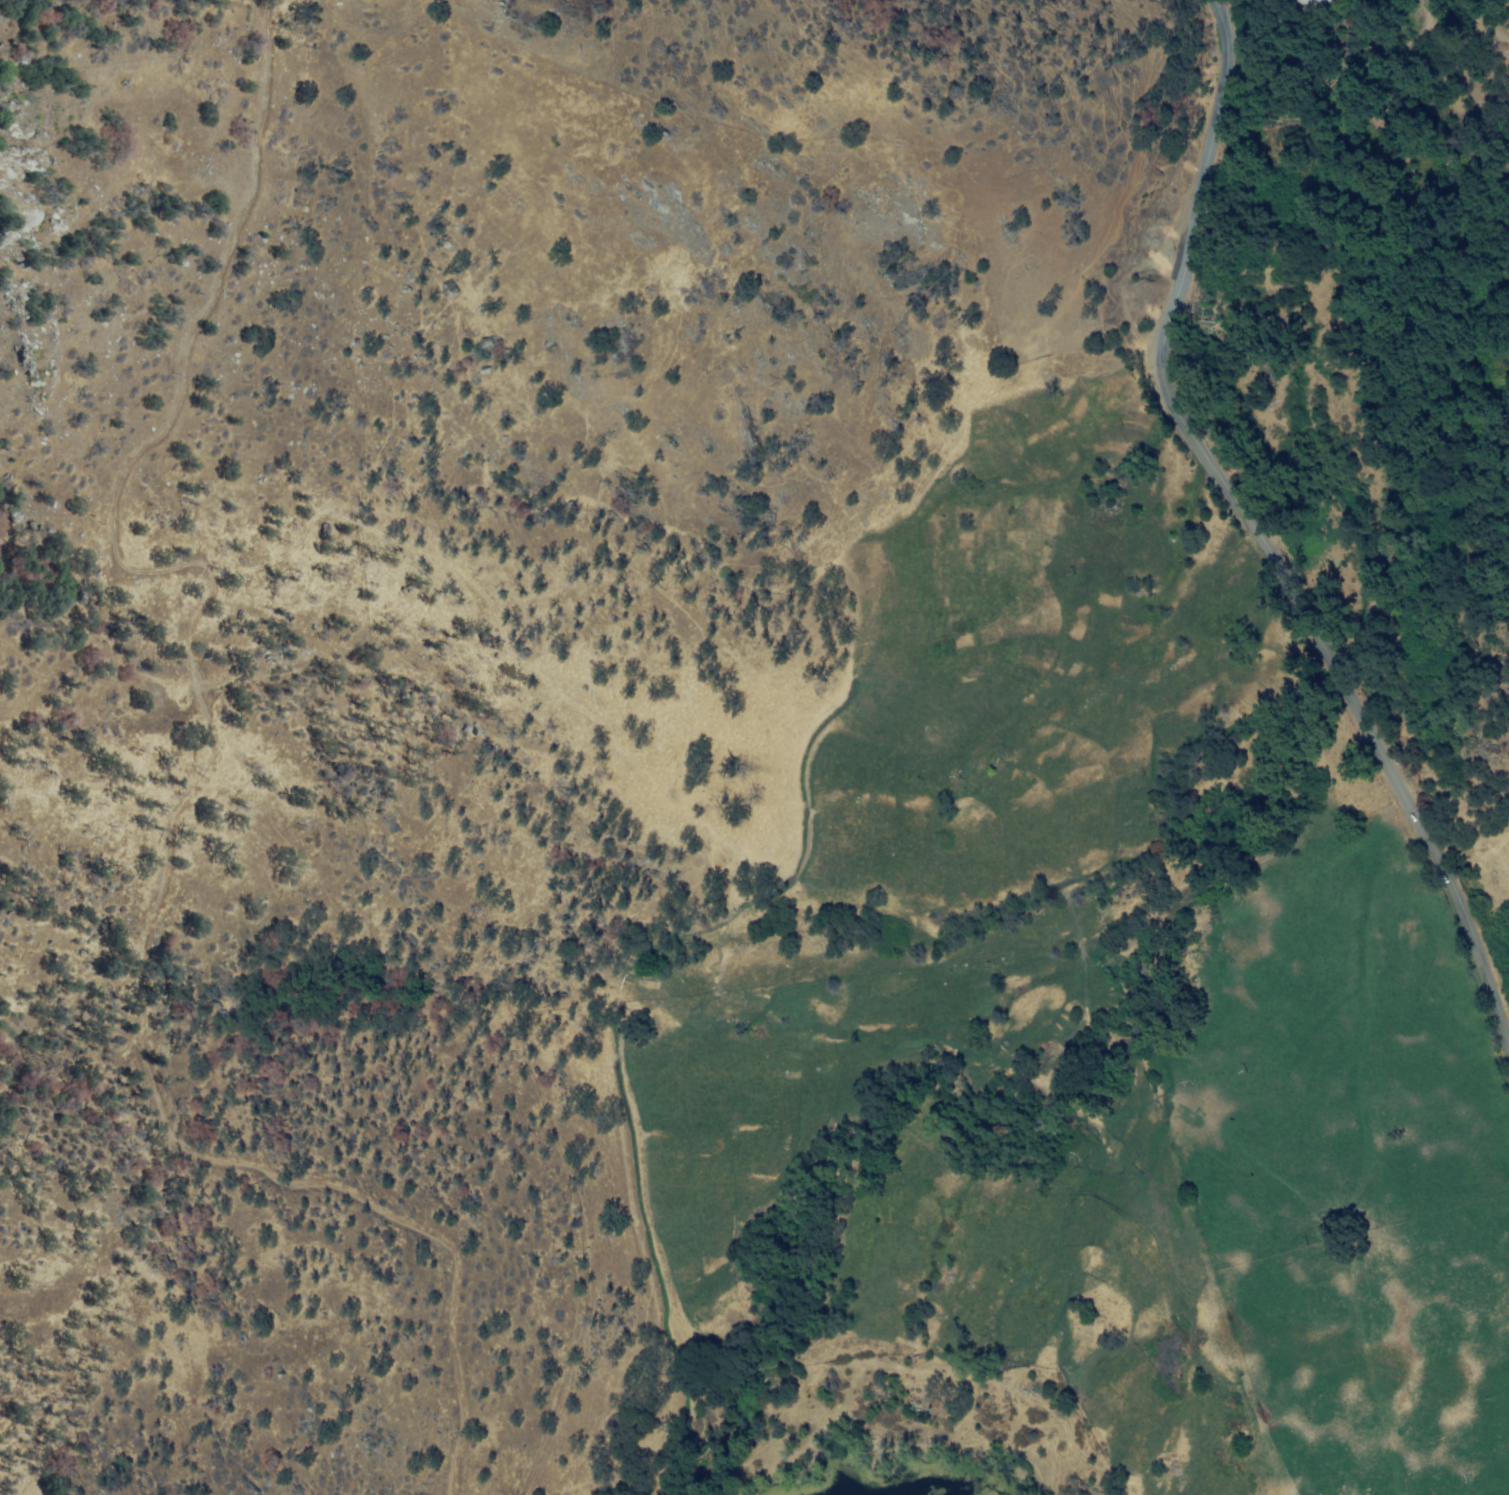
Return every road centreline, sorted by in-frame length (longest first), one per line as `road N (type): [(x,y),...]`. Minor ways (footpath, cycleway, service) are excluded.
road 1 (tertiary): [(1207,0),(1221,37),(1212,130),(1156,348),(1162,386),(1417,815),(1474,938),(1508,1050)]

